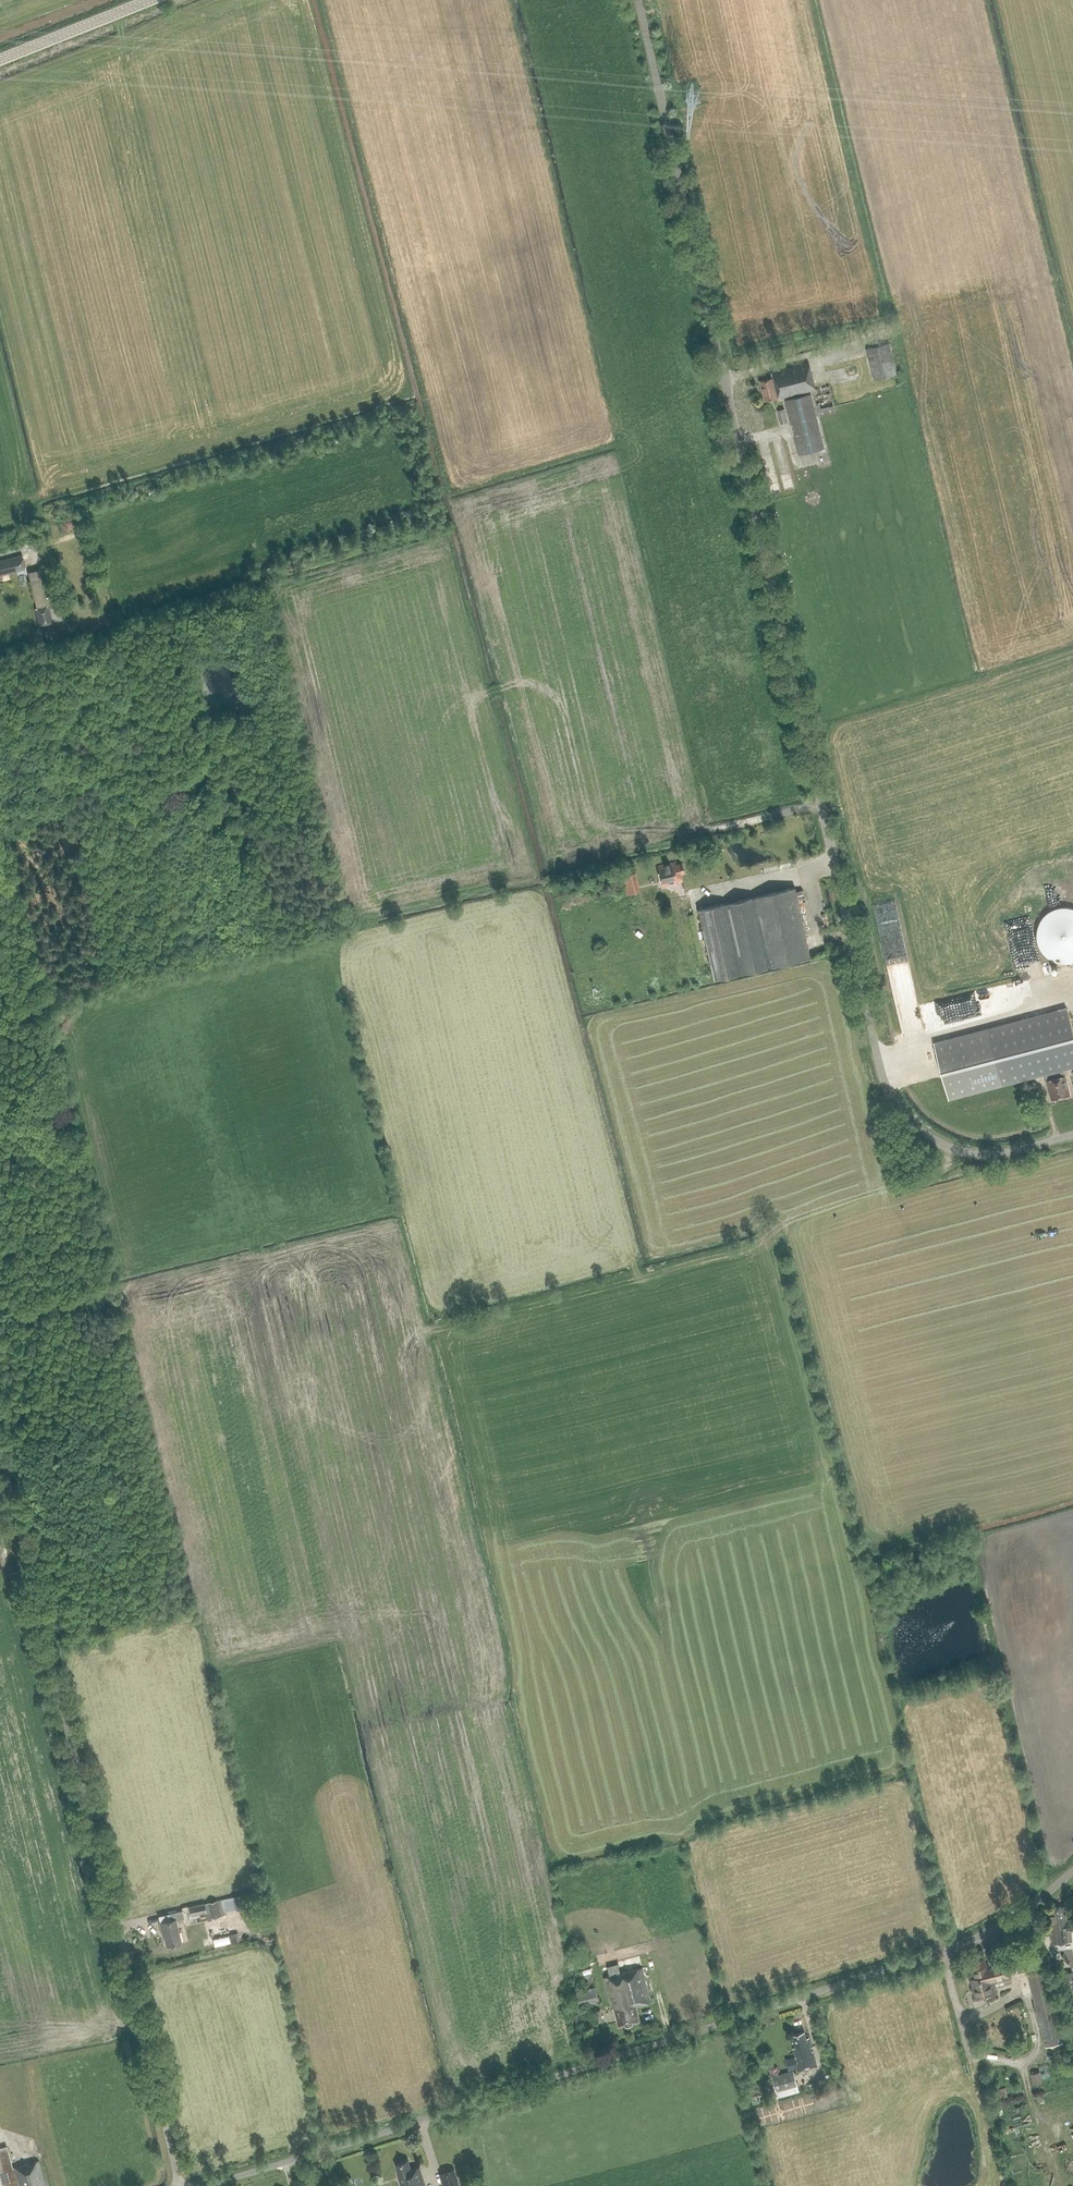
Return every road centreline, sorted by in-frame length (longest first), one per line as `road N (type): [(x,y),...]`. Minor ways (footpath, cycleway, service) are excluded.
road 1 (unclassified): [(1072,1134),(1009,1151),(963,1151),(921,1130),(889,1095),(641,0)]
road 2 (unclassified): [(205,2185),(943,1954),(1002,1921),(1072,1863)]
road 3 (unclassified): [(180,2185),(0,1425)]
road 4 (tertiary): [(0,61),(152,0)]

